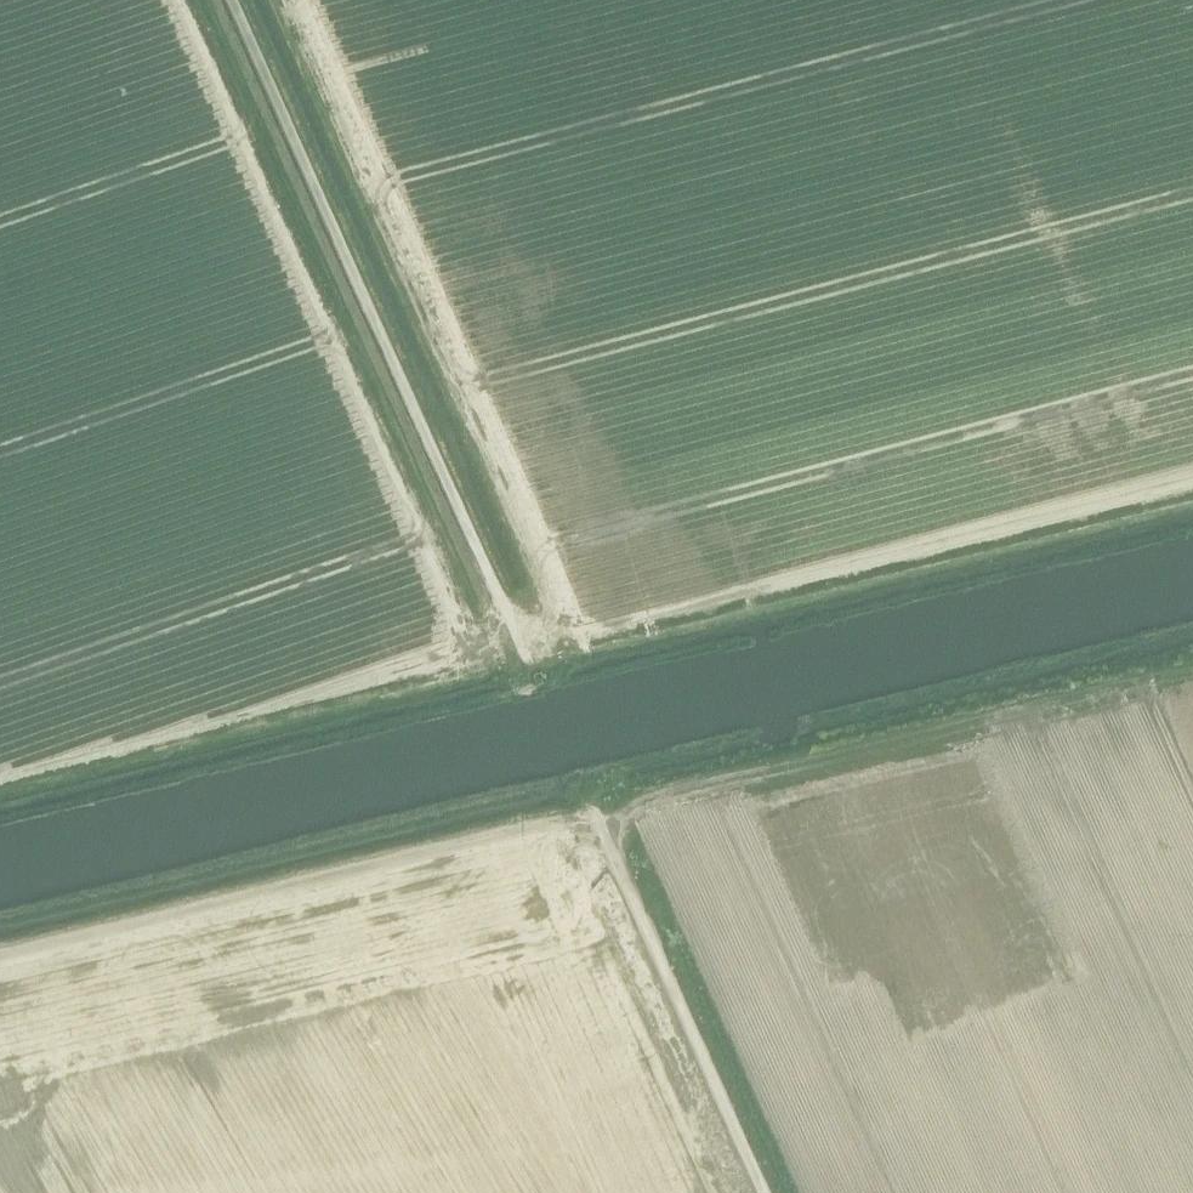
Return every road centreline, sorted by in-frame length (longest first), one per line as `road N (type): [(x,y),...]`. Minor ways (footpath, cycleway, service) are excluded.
road 1 (track): [(526,657),(233,0)]
road 2 (track): [(766,1192),(594,808)]

